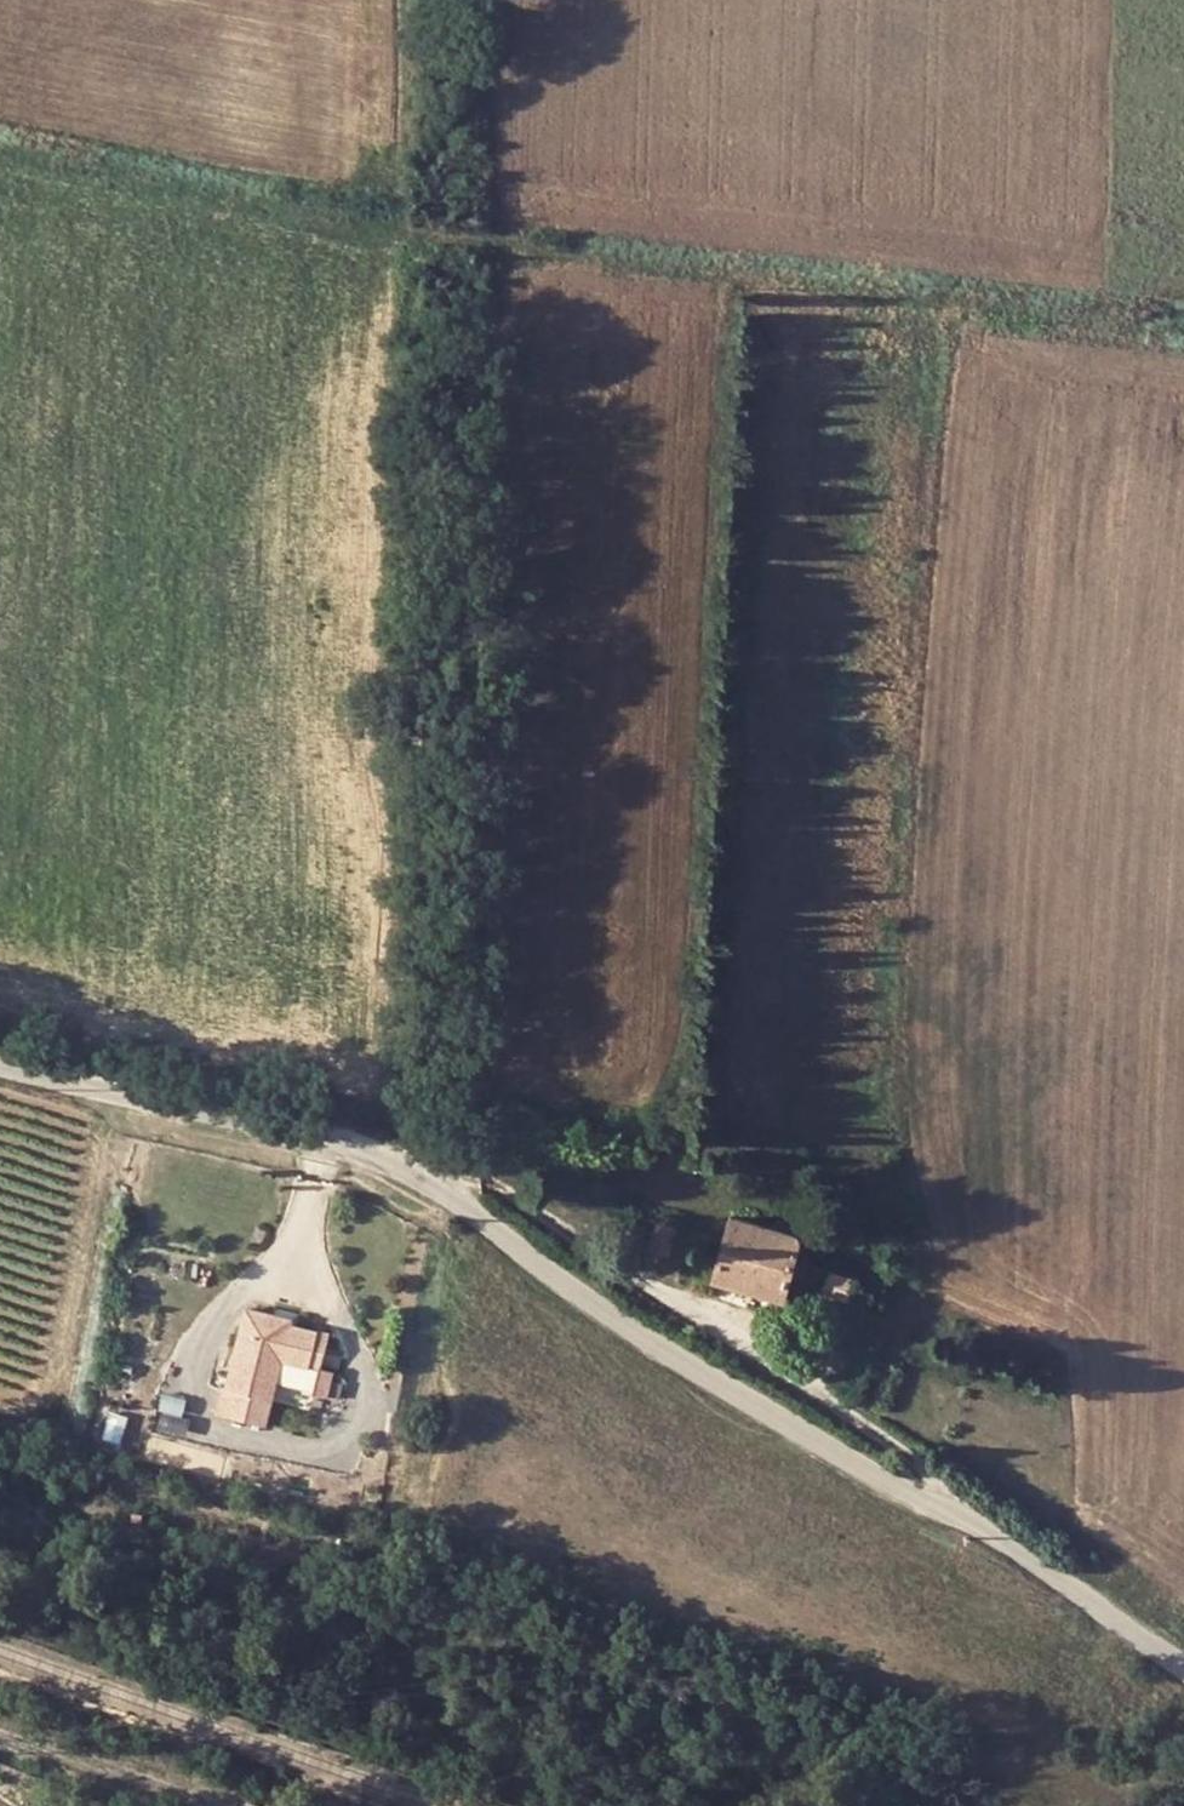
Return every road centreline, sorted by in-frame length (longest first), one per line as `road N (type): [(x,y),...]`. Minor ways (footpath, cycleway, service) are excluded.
road 1 (unclassified): [(0,1062),(420,1168),(642,1330),(1183,1665)]

